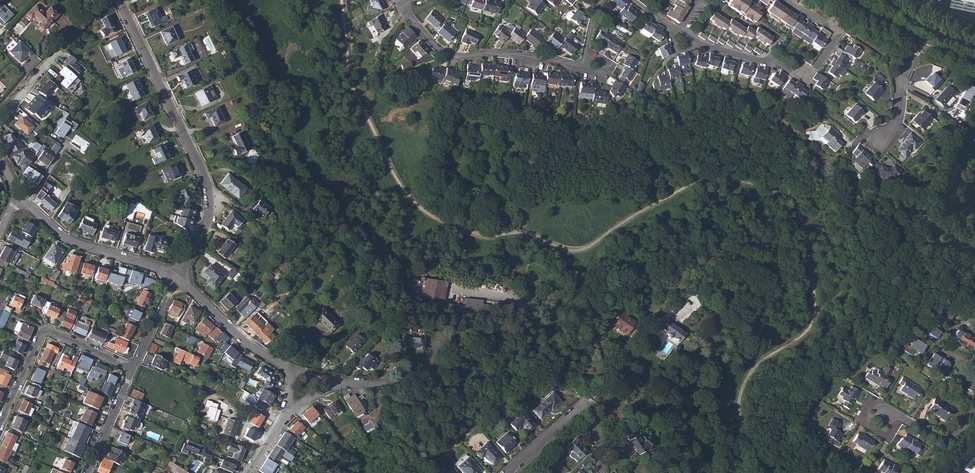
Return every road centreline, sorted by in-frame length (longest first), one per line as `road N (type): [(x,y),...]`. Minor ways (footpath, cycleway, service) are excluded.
road 1 (track): [(775,472),(748,436),(739,397),(760,364),(813,322),(795,200),(725,176),(705,177),(582,251),(521,231),(452,228),(415,203),(391,170),(350,77),(342,0)]
road 2 (residential): [(120,0),(208,194),(208,217),(176,278)]
road 3 (residential): [(337,381),(433,385),(529,332),(533,311),(526,303),(462,290)]
road 4 (residential): [(784,0),(837,32),(815,69),(805,74),(696,43)]
road 5 (residential): [(580,70),(508,55),(453,56),(436,48),(399,0)]
road 6 (residential): [(0,423),(45,332),(133,370)]
road 7 (residential): [(17,191),(76,245),(176,278)]
road 8 (residential): [(176,278),(288,367)]

